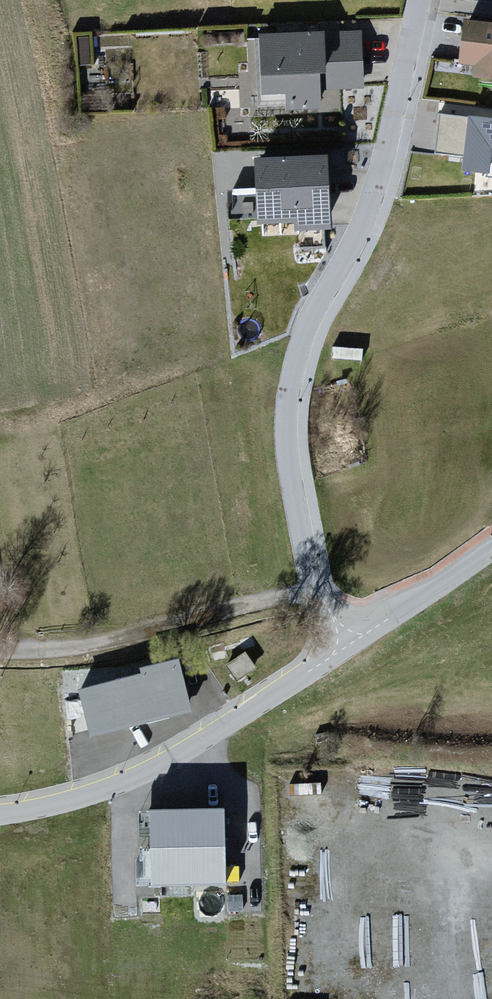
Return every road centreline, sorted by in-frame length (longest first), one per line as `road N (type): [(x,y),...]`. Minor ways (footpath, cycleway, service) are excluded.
road 1 (residential): [(422,0),(379,180),(302,339),(287,409),(315,590)]
road 2 (unclassified): [(345,636),(326,659),(210,737),(130,779),(0,815)]
road 3 (residential): [(315,590),(128,639),(0,652)]
road 4 (unclassified): [(491,546),(375,627),(345,636)]

